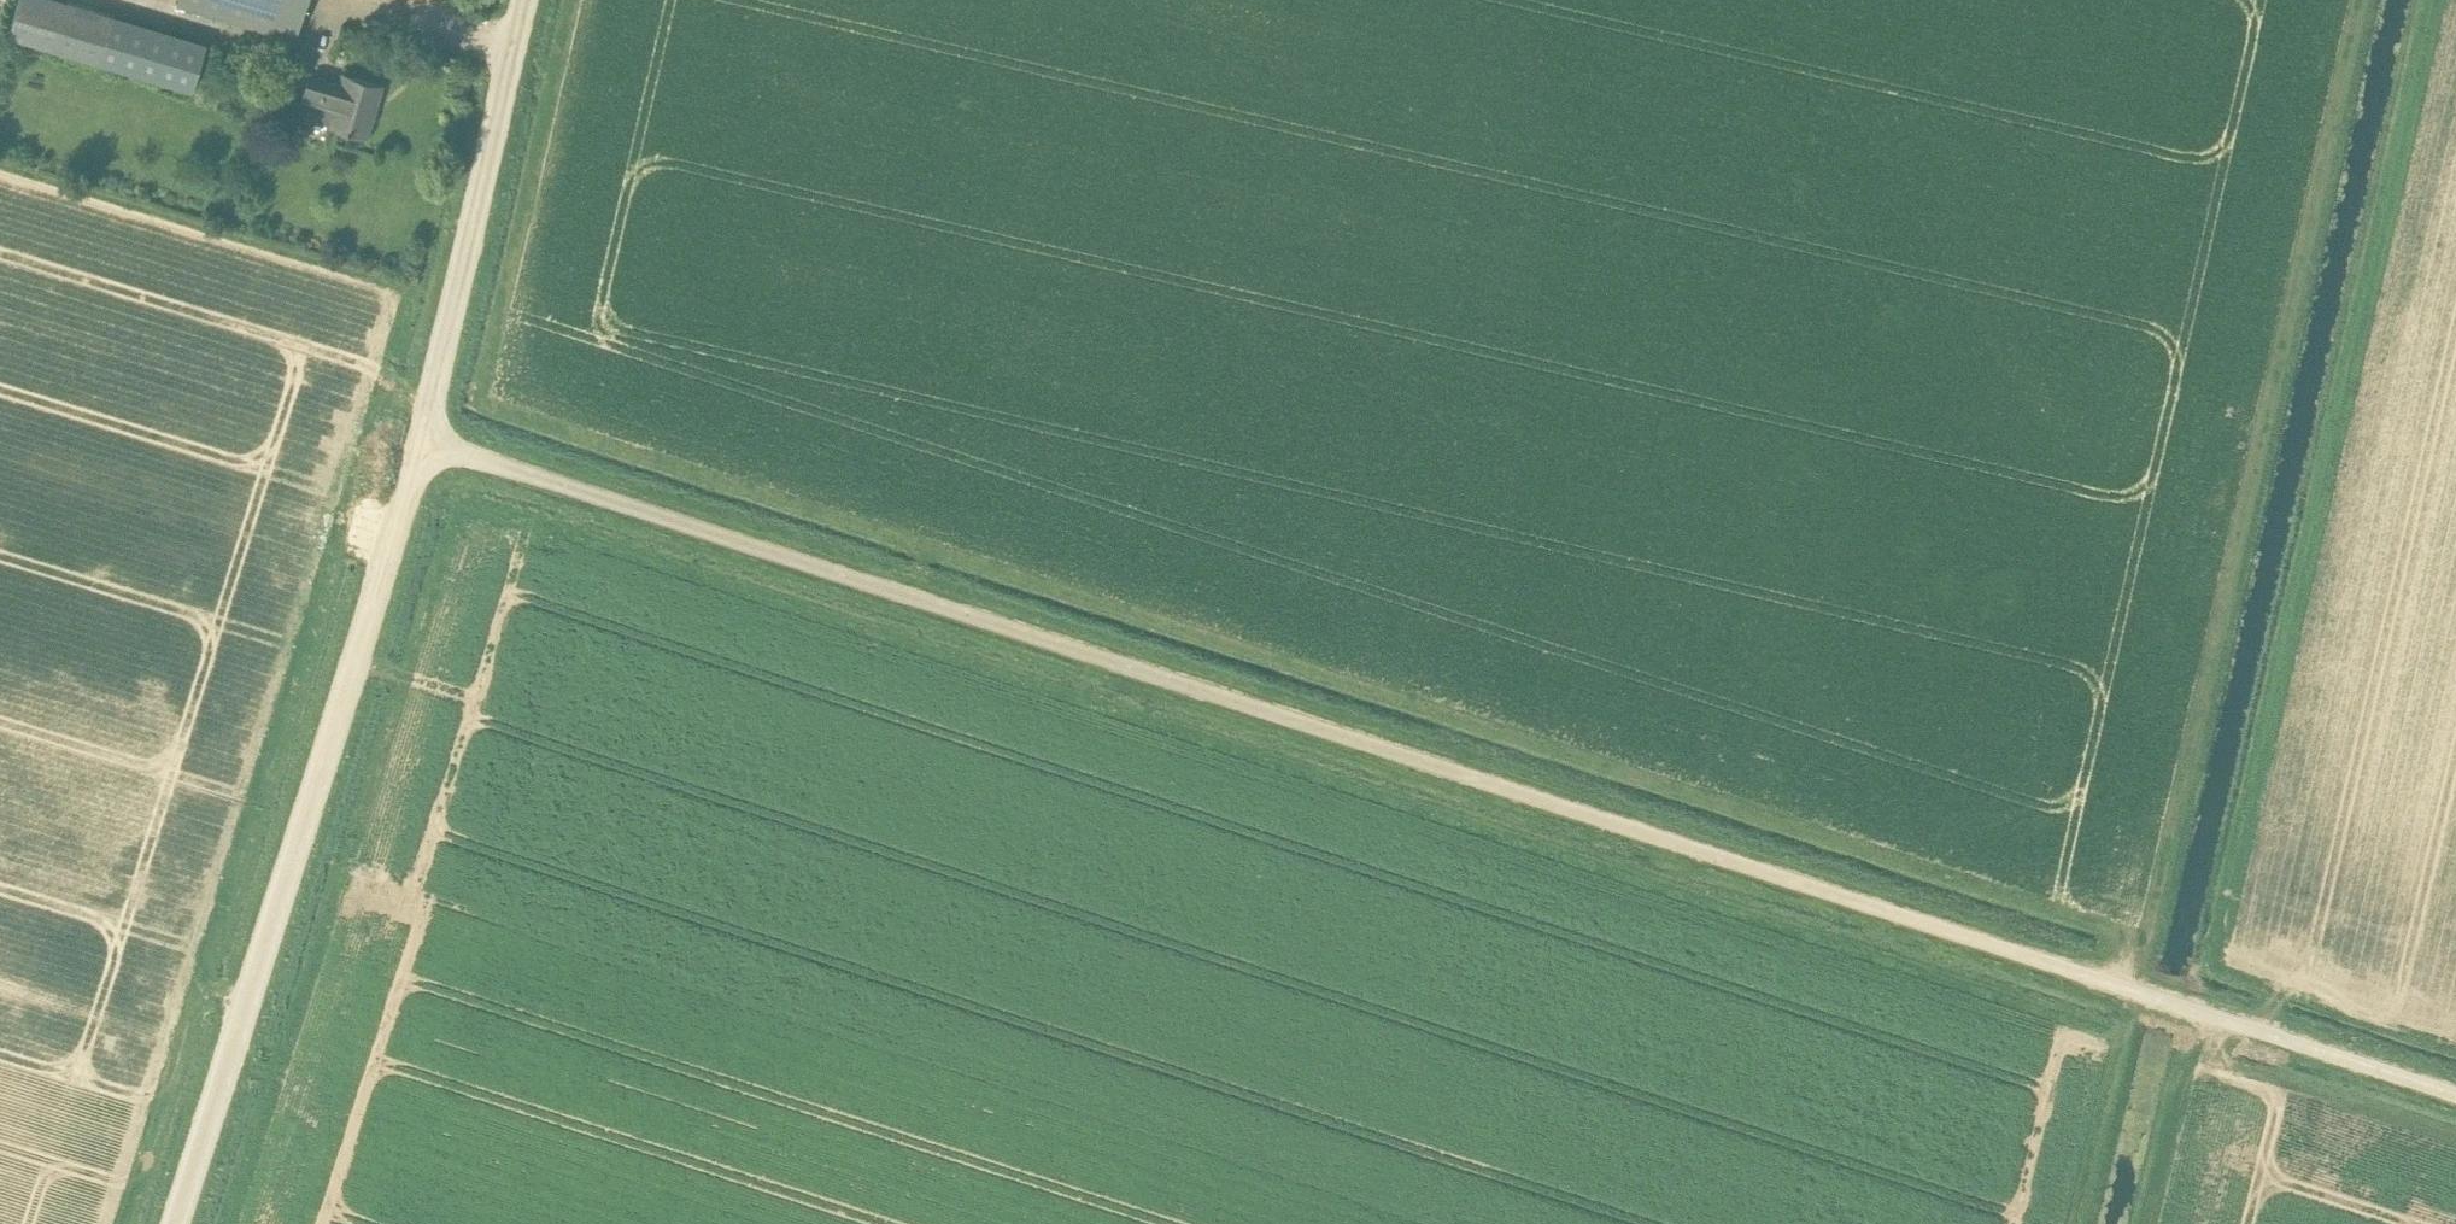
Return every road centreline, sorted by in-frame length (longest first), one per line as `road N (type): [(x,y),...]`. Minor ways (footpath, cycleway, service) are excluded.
road 1 (unclassified): [(2455,1101),(429,456)]
road 2 (unclassified): [(179,1223),(429,456)]
road 3 (unclassified): [(429,456),(526,0)]

